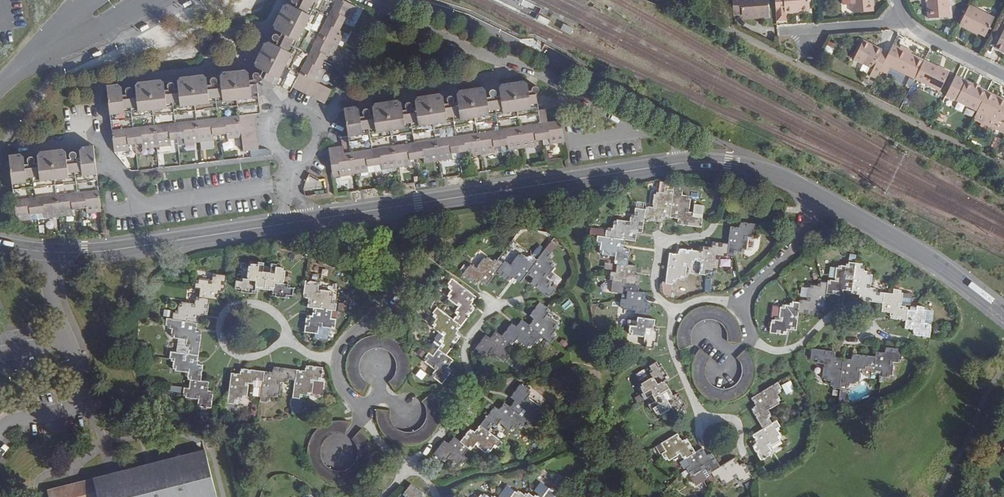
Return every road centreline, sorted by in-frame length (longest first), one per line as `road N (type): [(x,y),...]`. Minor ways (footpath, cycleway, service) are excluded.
road 1 (tertiary): [(391,208),(711,159),(765,169),(820,197)]
road 2 (tertiary): [(0,244),(114,250),(391,208)]
road 3 (residential): [(364,412),(341,383),(339,360),(398,285),(391,208)]
road 4 (tertiary): [(820,197),(937,265),(1003,315)]
road 5 (residential): [(820,197),(789,252),(740,303),(751,331),(738,350)]

